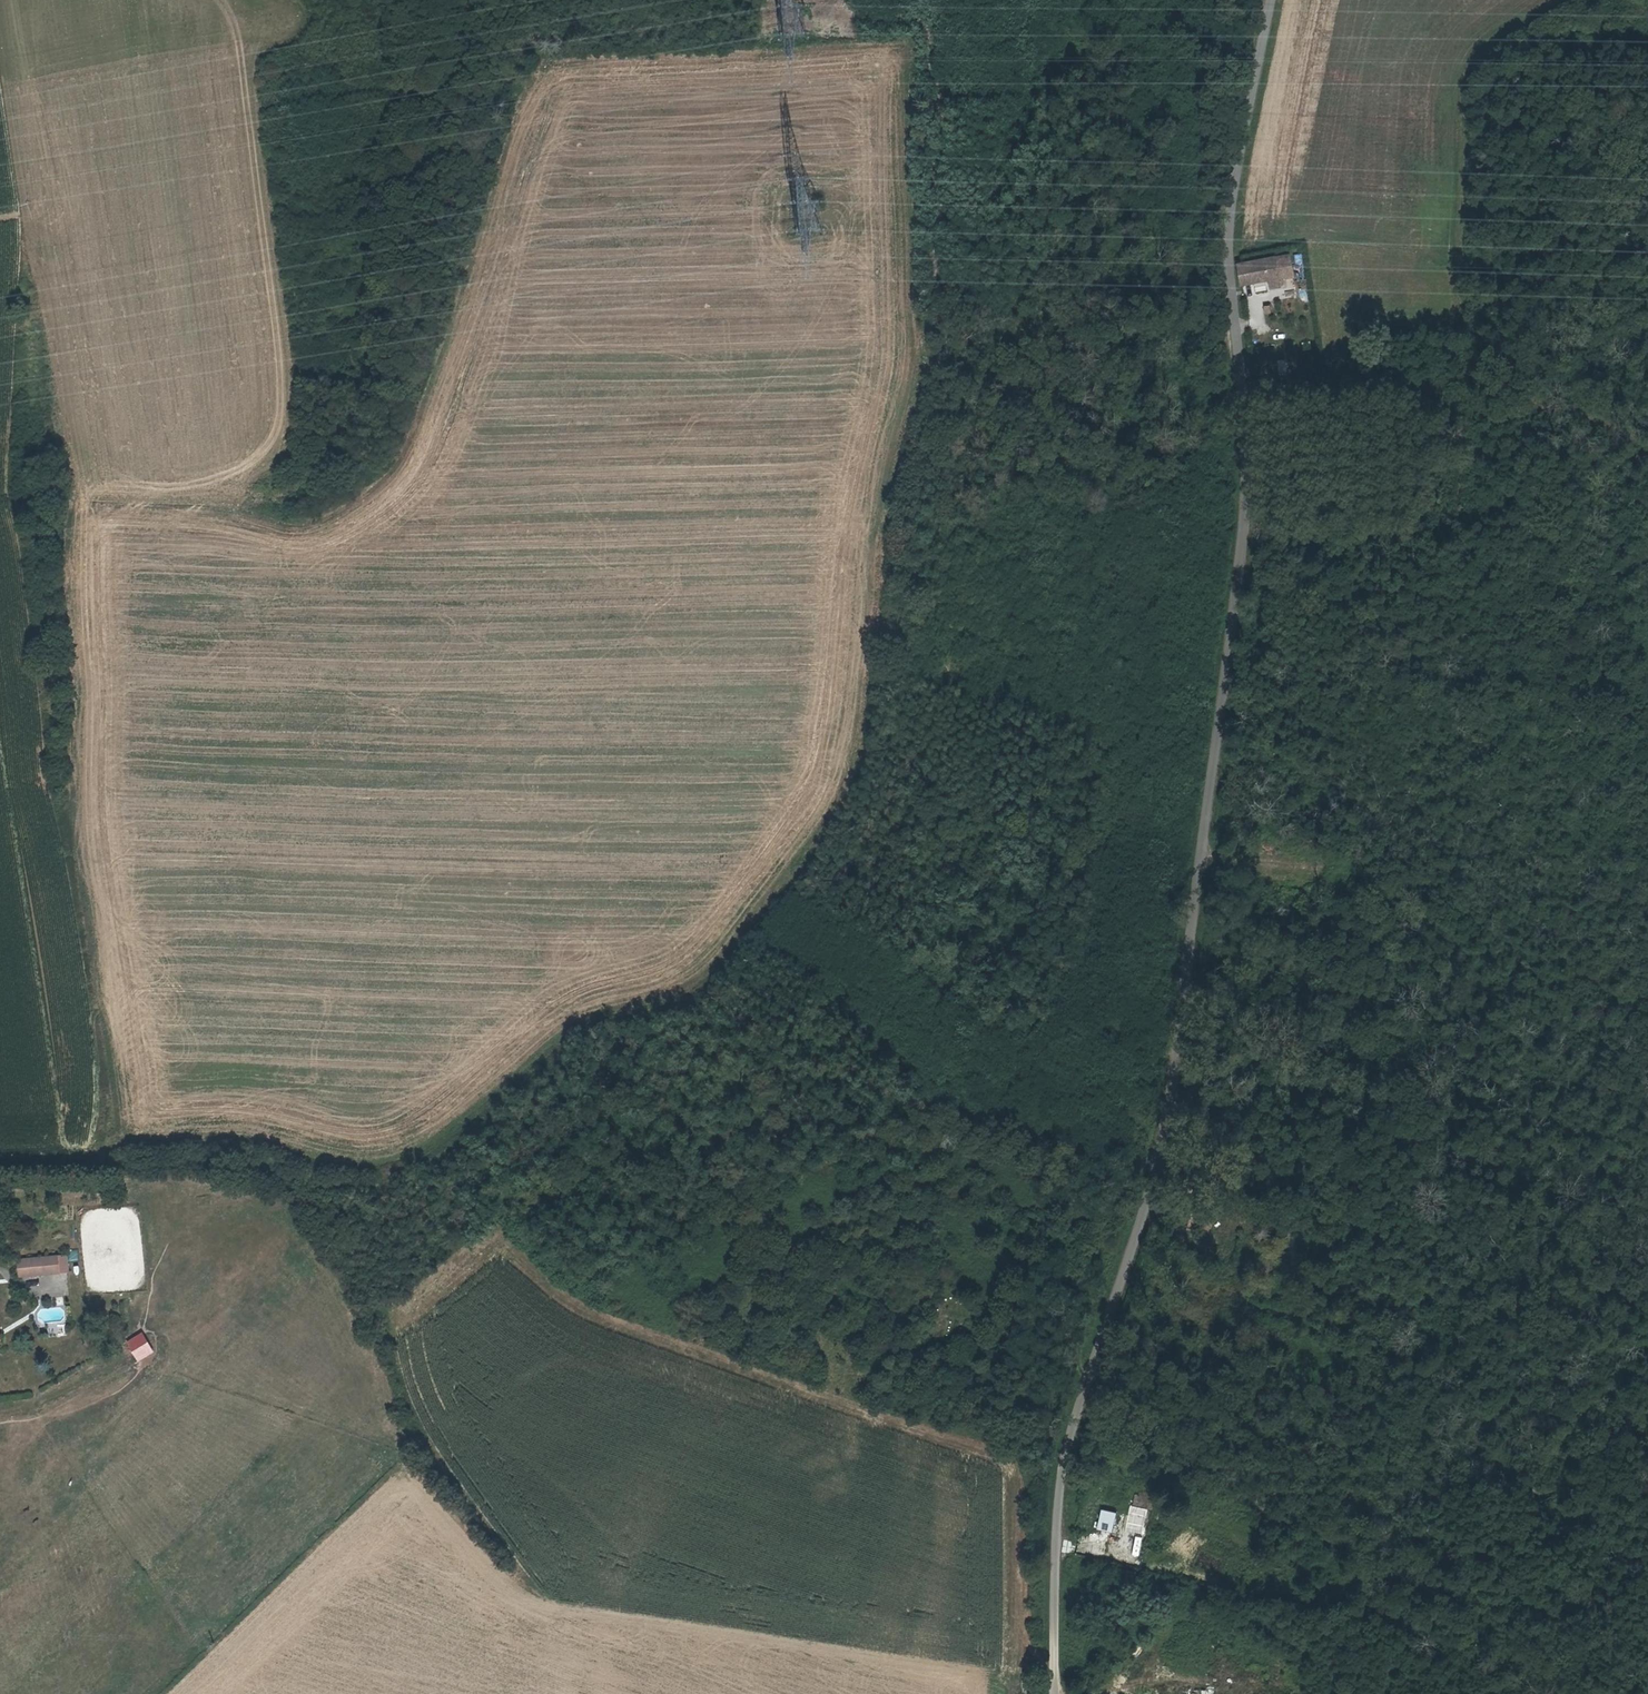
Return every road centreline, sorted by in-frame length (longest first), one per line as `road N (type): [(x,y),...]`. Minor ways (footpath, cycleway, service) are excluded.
road 1 (tertiary): [(1056,1693),(1064,1475),(1159,1146),(1247,553),(1248,436),(1223,247),(1269,0)]
road 2 (track): [(0,1171),(233,1165),(362,1186)]

